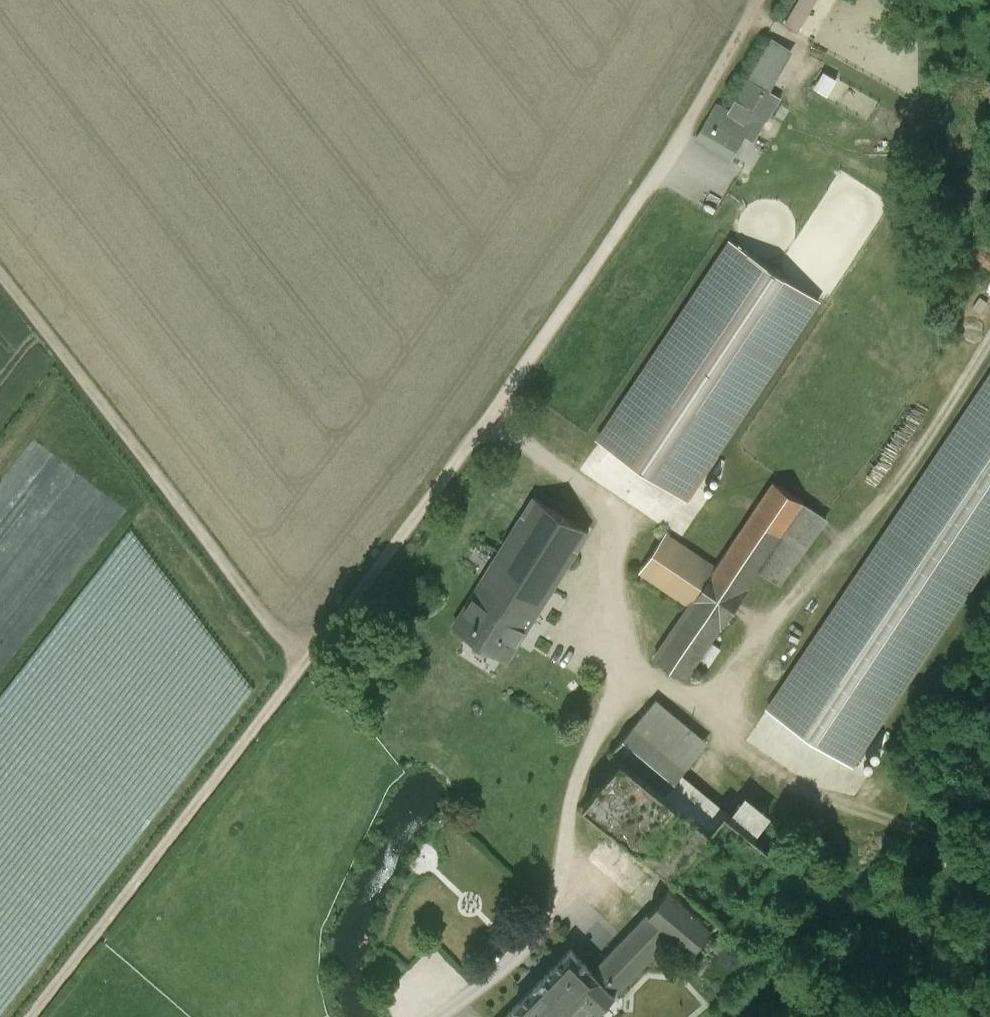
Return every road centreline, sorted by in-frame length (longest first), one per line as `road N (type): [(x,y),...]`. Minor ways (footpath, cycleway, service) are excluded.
road 1 (track): [(759,0),(658,170),(503,402),(33,1016)]
road 2 (track): [(0,272),(303,669)]
road 3 (track): [(693,708),(989,349)]
road 4 (track): [(989,857),(821,802),(616,651)]

